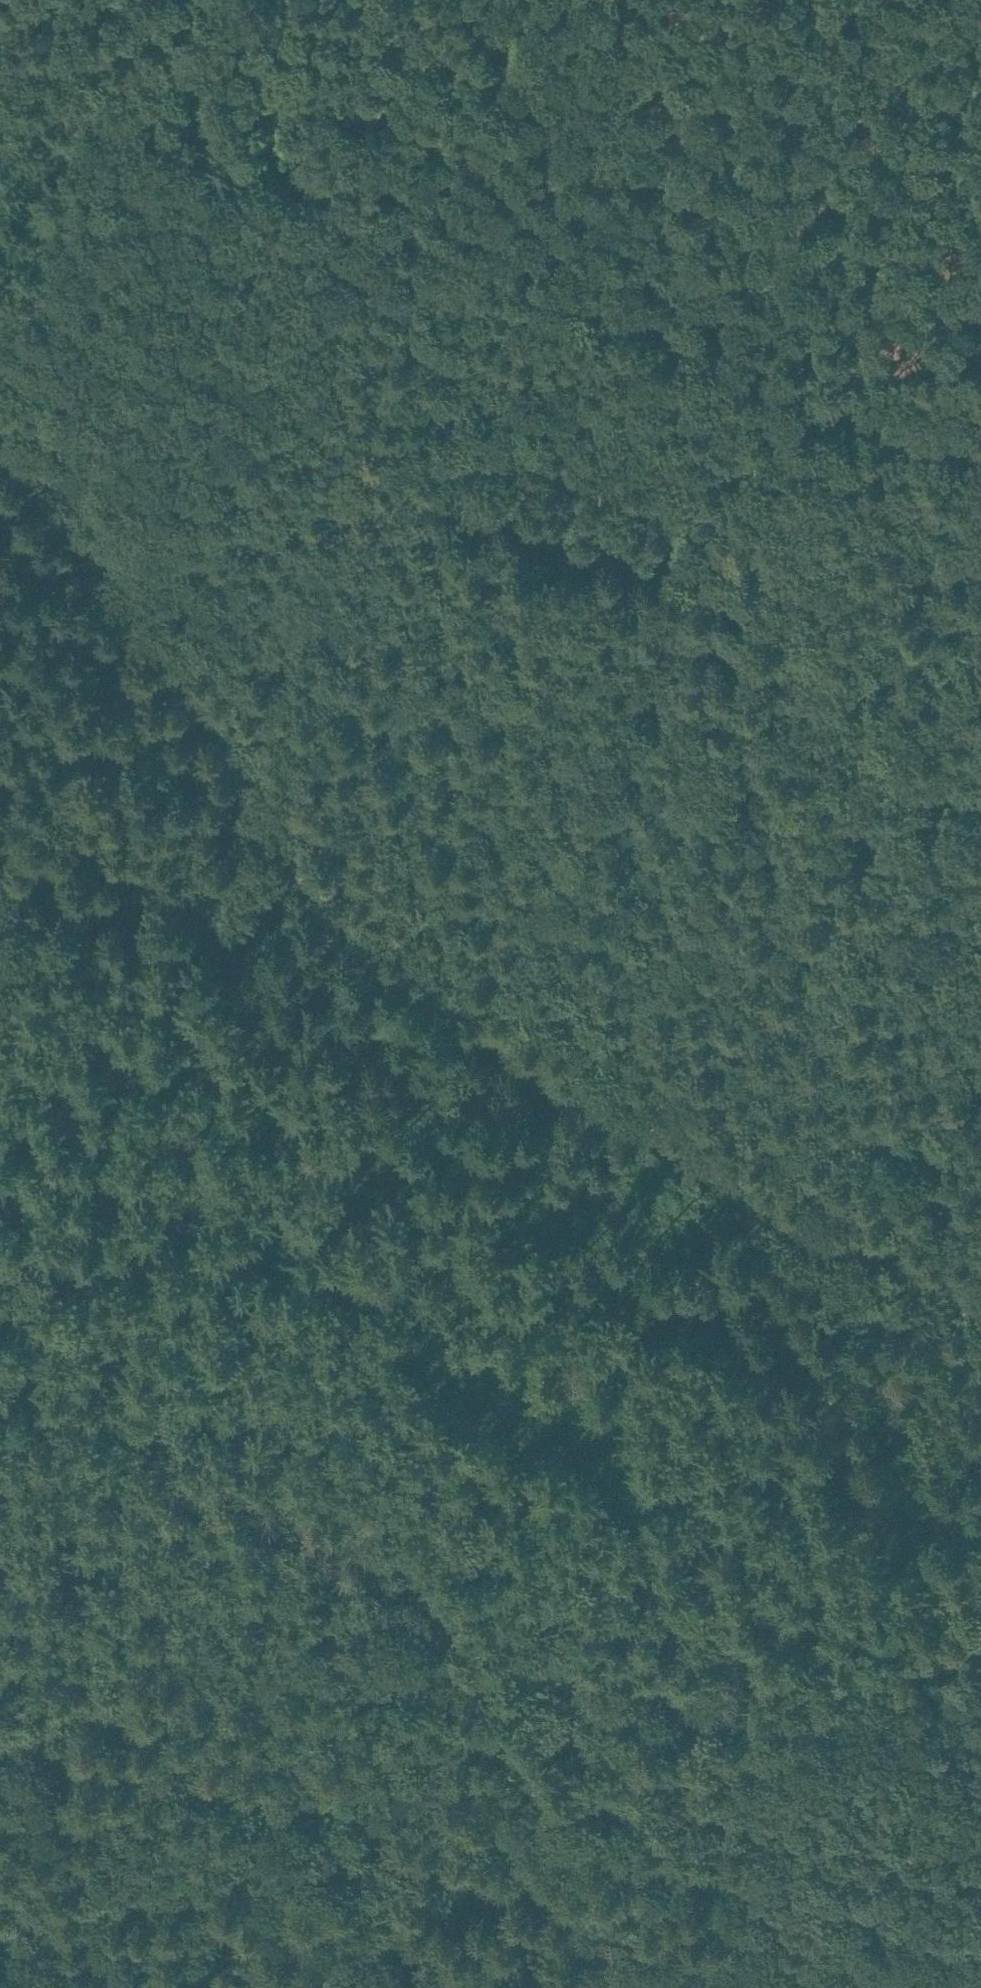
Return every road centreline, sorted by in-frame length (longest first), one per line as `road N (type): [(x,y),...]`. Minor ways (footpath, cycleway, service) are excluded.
road 1 (track): [(0,848),(296,835),(475,996),(717,1165),(839,1186),(980,1225)]
road 2 (track): [(235,701),(296,572),(335,423),(325,275),(275,0)]
road 3 (track): [(0,401),(110,514),(235,701),(296,835)]
road 4 (track): [(502,1858),(601,1842),(813,1847),(980,1891)]

